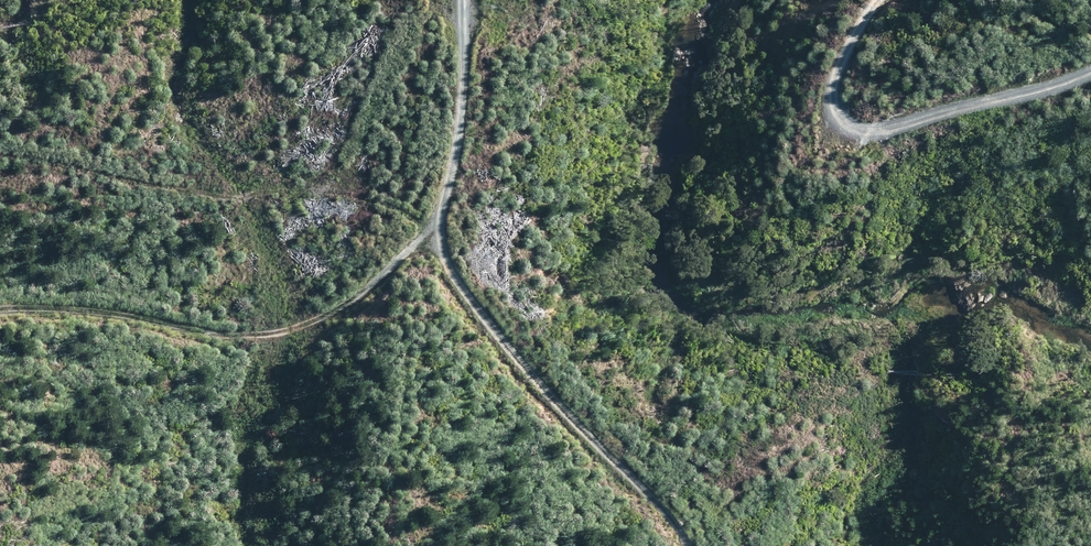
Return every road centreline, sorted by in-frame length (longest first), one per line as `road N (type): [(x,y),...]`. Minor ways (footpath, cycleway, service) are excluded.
road 1 (track): [(466,0),(461,152),(424,238),(314,322),(248,346),(86,311),(0,313)]
road 2 (track): [(424,238),(502,355),(677,523),(687,545)]
road 3 (track): [(1090,73),(1064,87),(862,128),(831,102),(842,51),(867,0)]

